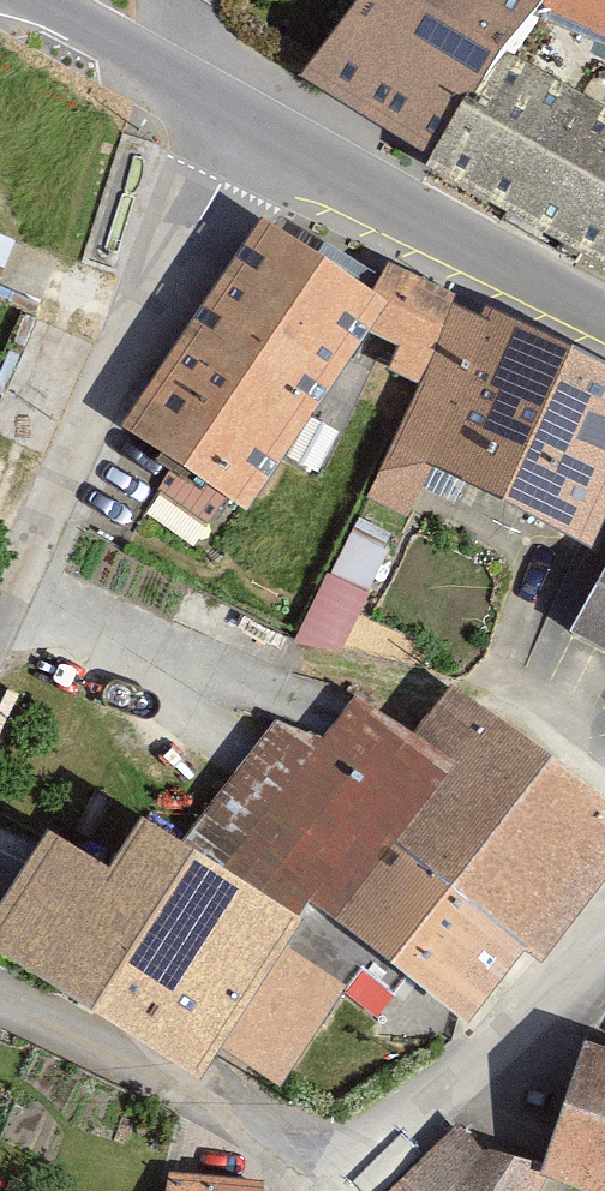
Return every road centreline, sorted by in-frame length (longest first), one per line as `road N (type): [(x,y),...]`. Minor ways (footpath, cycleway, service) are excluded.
road 1 (secondary): [(604,318),(31,0)]
road 2 (residential): [(339,1190),(604,927)]

